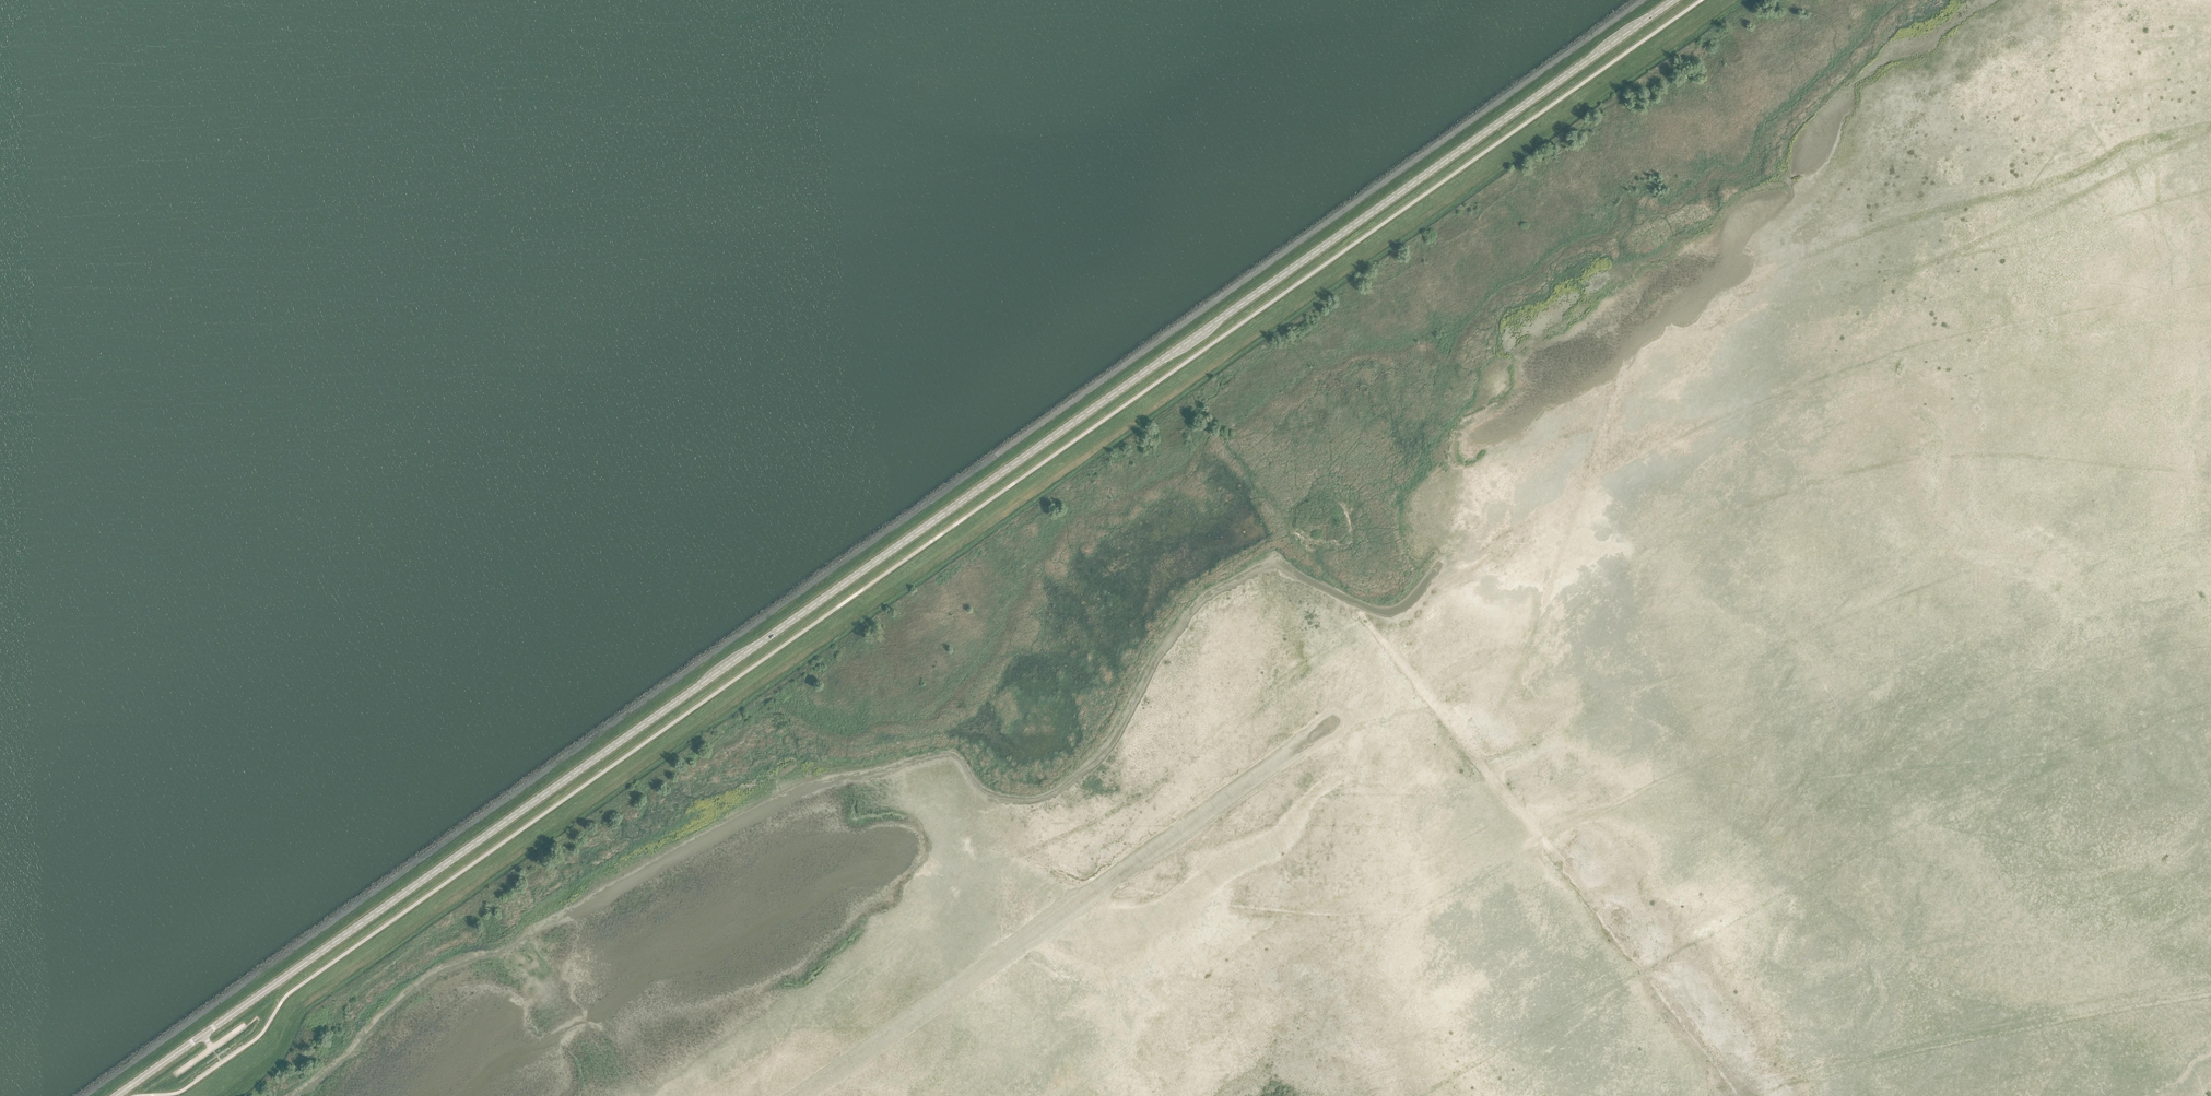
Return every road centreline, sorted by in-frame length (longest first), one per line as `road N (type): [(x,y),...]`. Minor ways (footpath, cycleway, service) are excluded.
road 1 (secondary): [(116,1095),(1672,0)]

